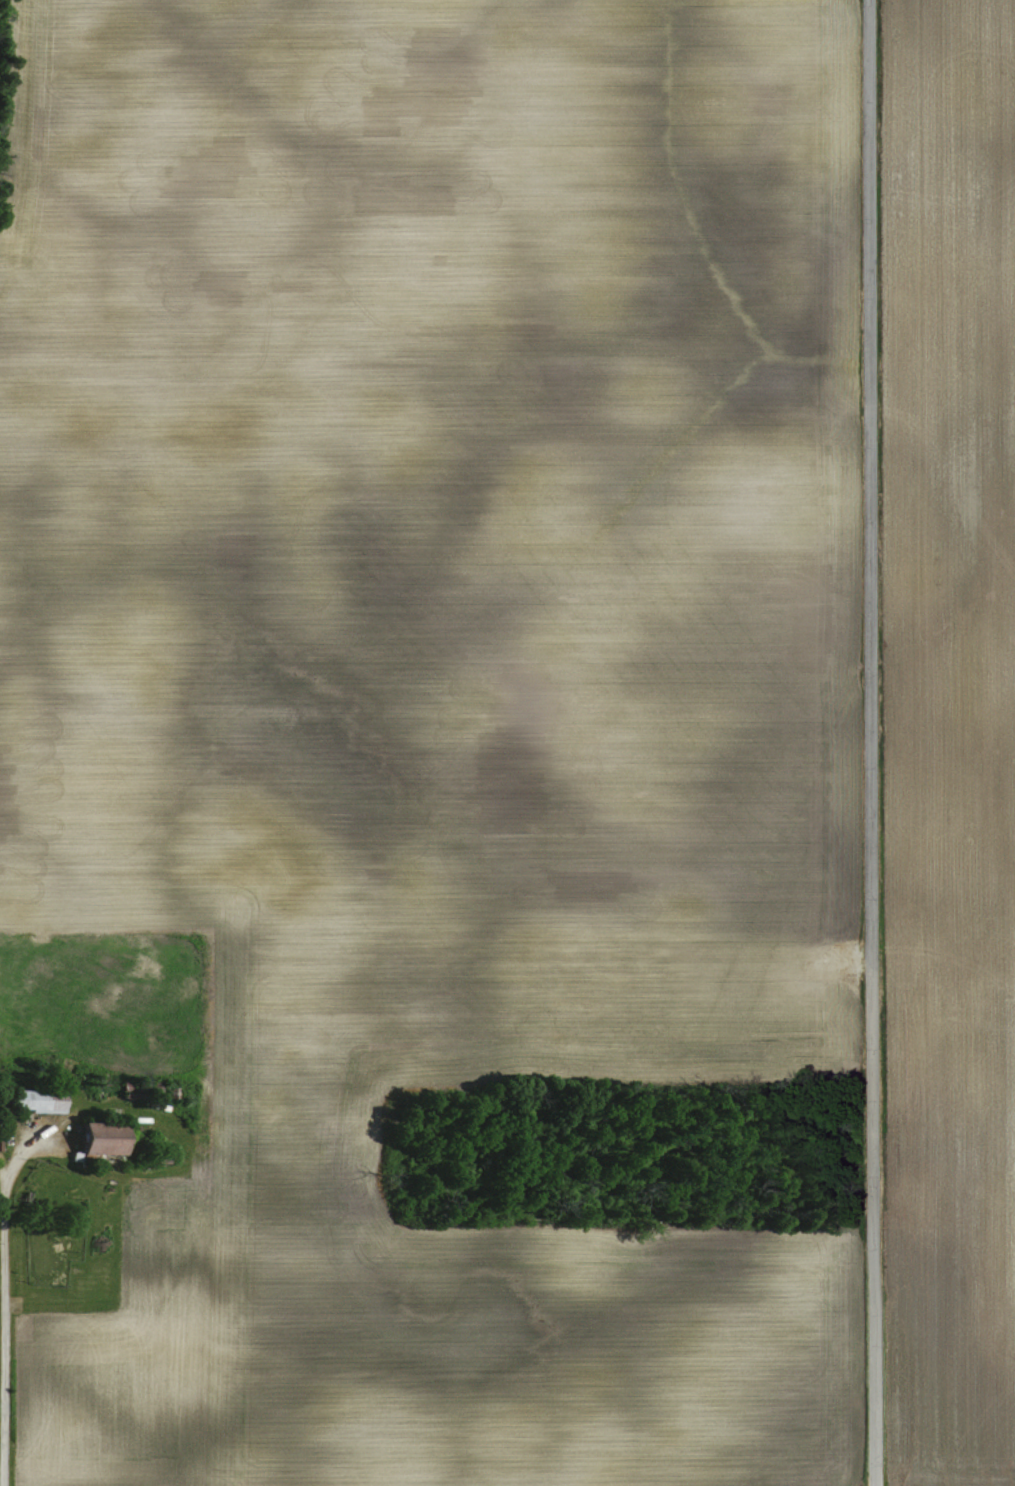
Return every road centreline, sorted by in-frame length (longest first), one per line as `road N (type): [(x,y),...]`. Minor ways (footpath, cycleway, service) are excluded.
road 1 (residential): [(871,1485),(867,0)]

